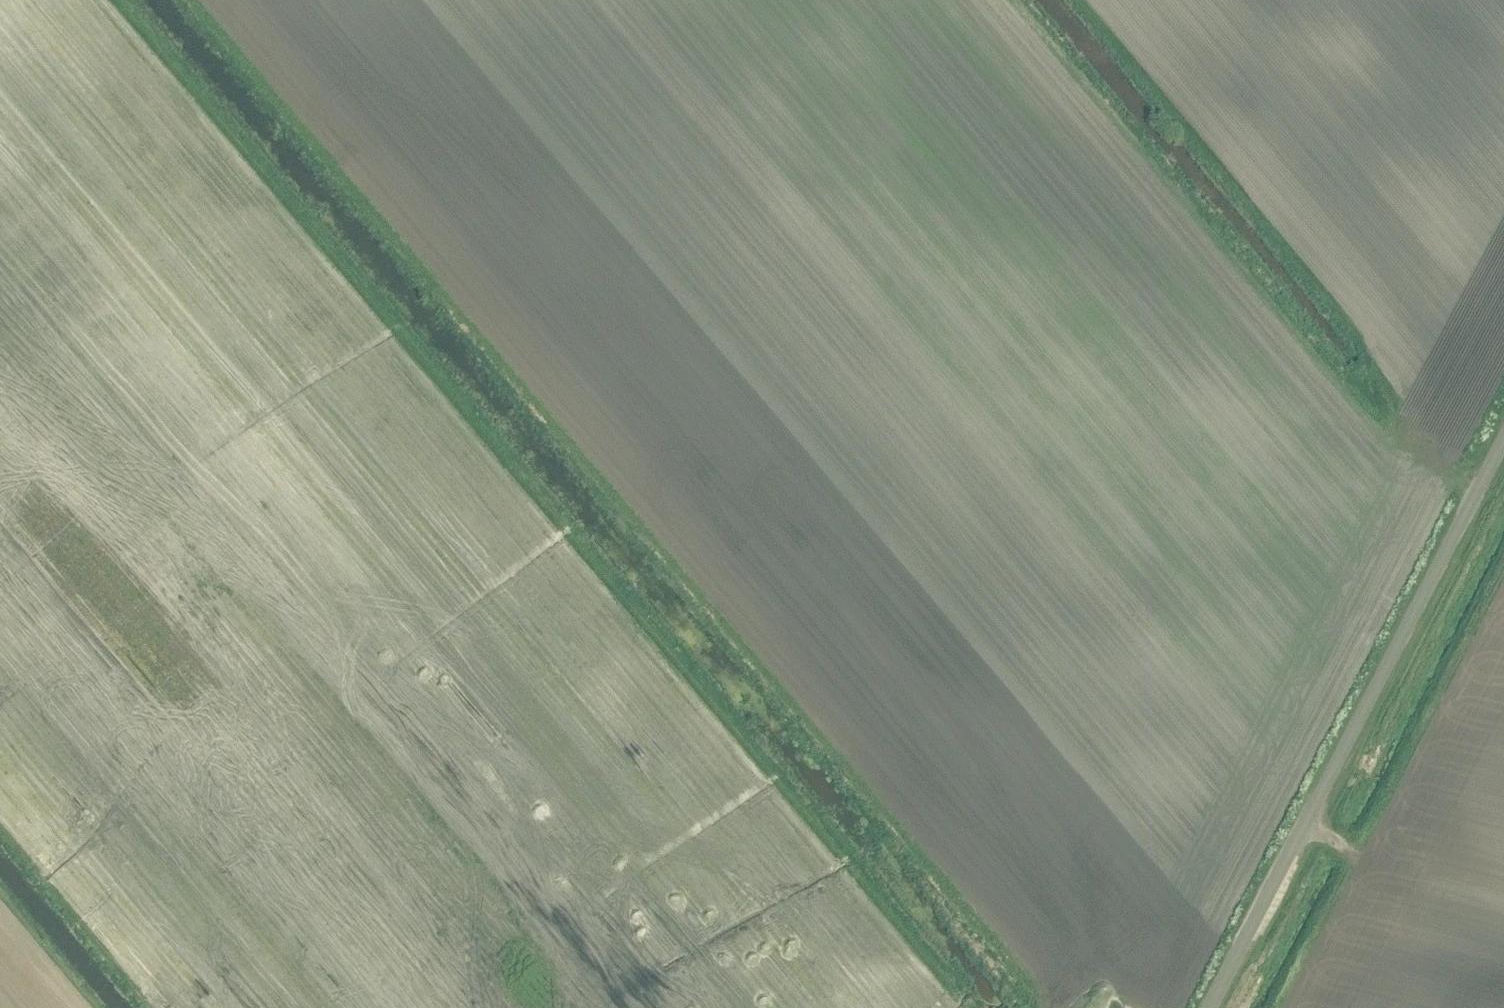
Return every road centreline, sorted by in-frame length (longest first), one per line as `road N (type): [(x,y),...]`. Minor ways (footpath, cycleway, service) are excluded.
road 1 (unclassified): [(1210,1007),(1503,439)]

